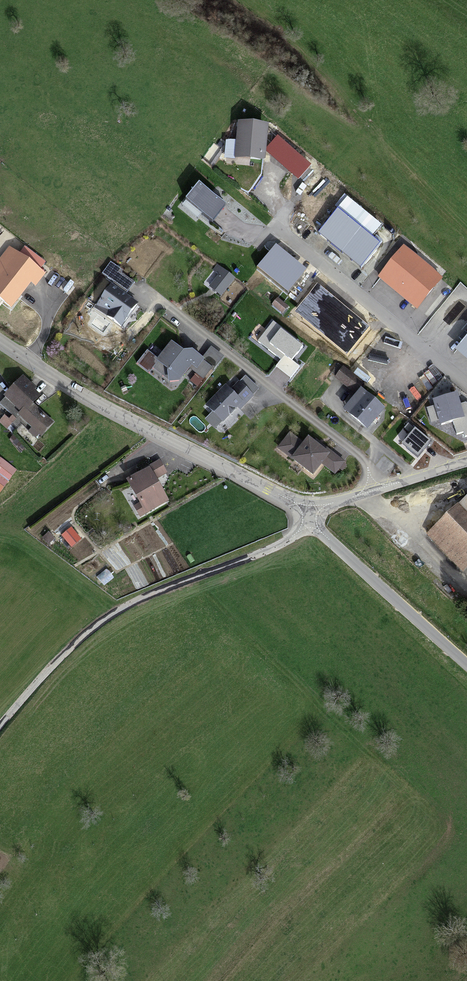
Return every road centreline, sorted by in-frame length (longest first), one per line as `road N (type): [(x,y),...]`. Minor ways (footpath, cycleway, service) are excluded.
road 1 (residential): [(0,729),(102,623),(134,602),(286,542),(308,518)]
road 2 (residential): [(308,518),(287,498),(104,406),(0,340)]
road 3 (residential): [(381,486),(361,454),(165,305)]
road 4 (residential): [(466,384),(276,228)]
road 5 (residential): [(466,664),(308,518)]

